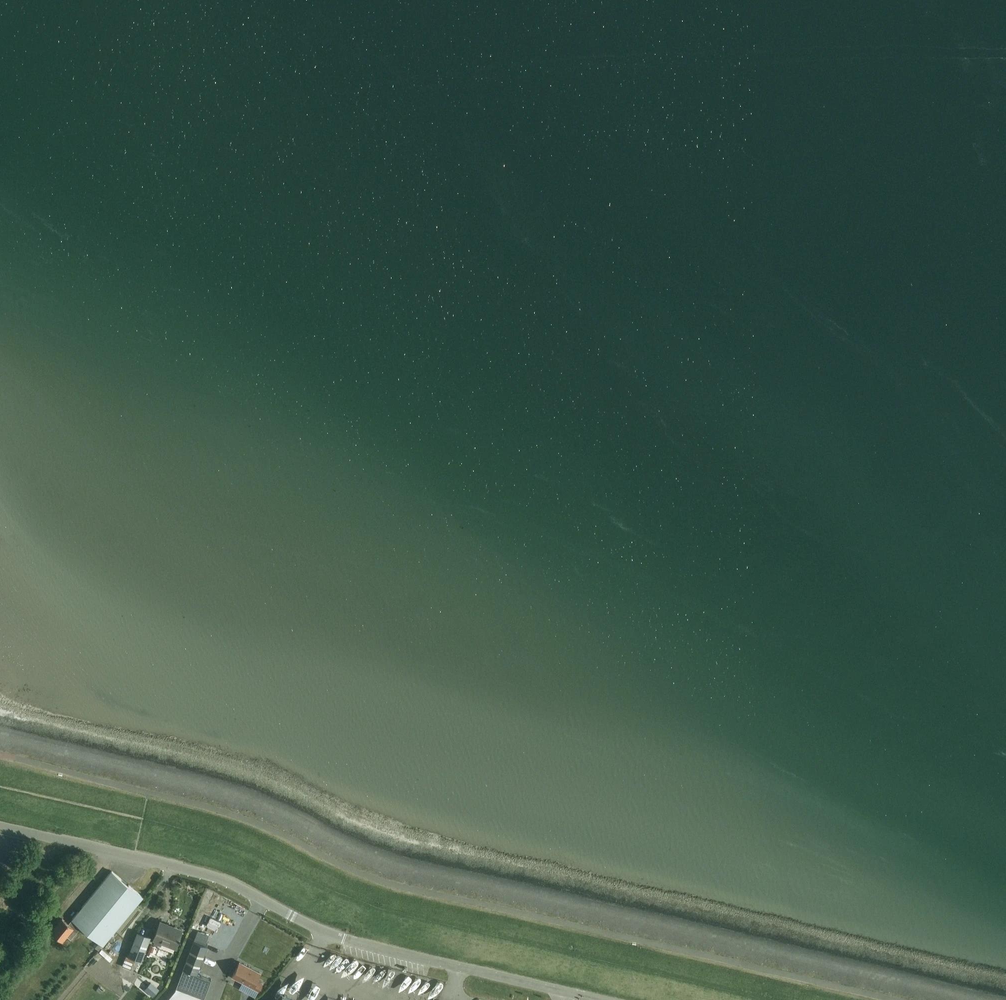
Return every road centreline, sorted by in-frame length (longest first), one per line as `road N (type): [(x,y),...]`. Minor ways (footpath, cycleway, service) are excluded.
road 1 (unclassified): [(597,999),(345,939),(165,864),(0,826)]

